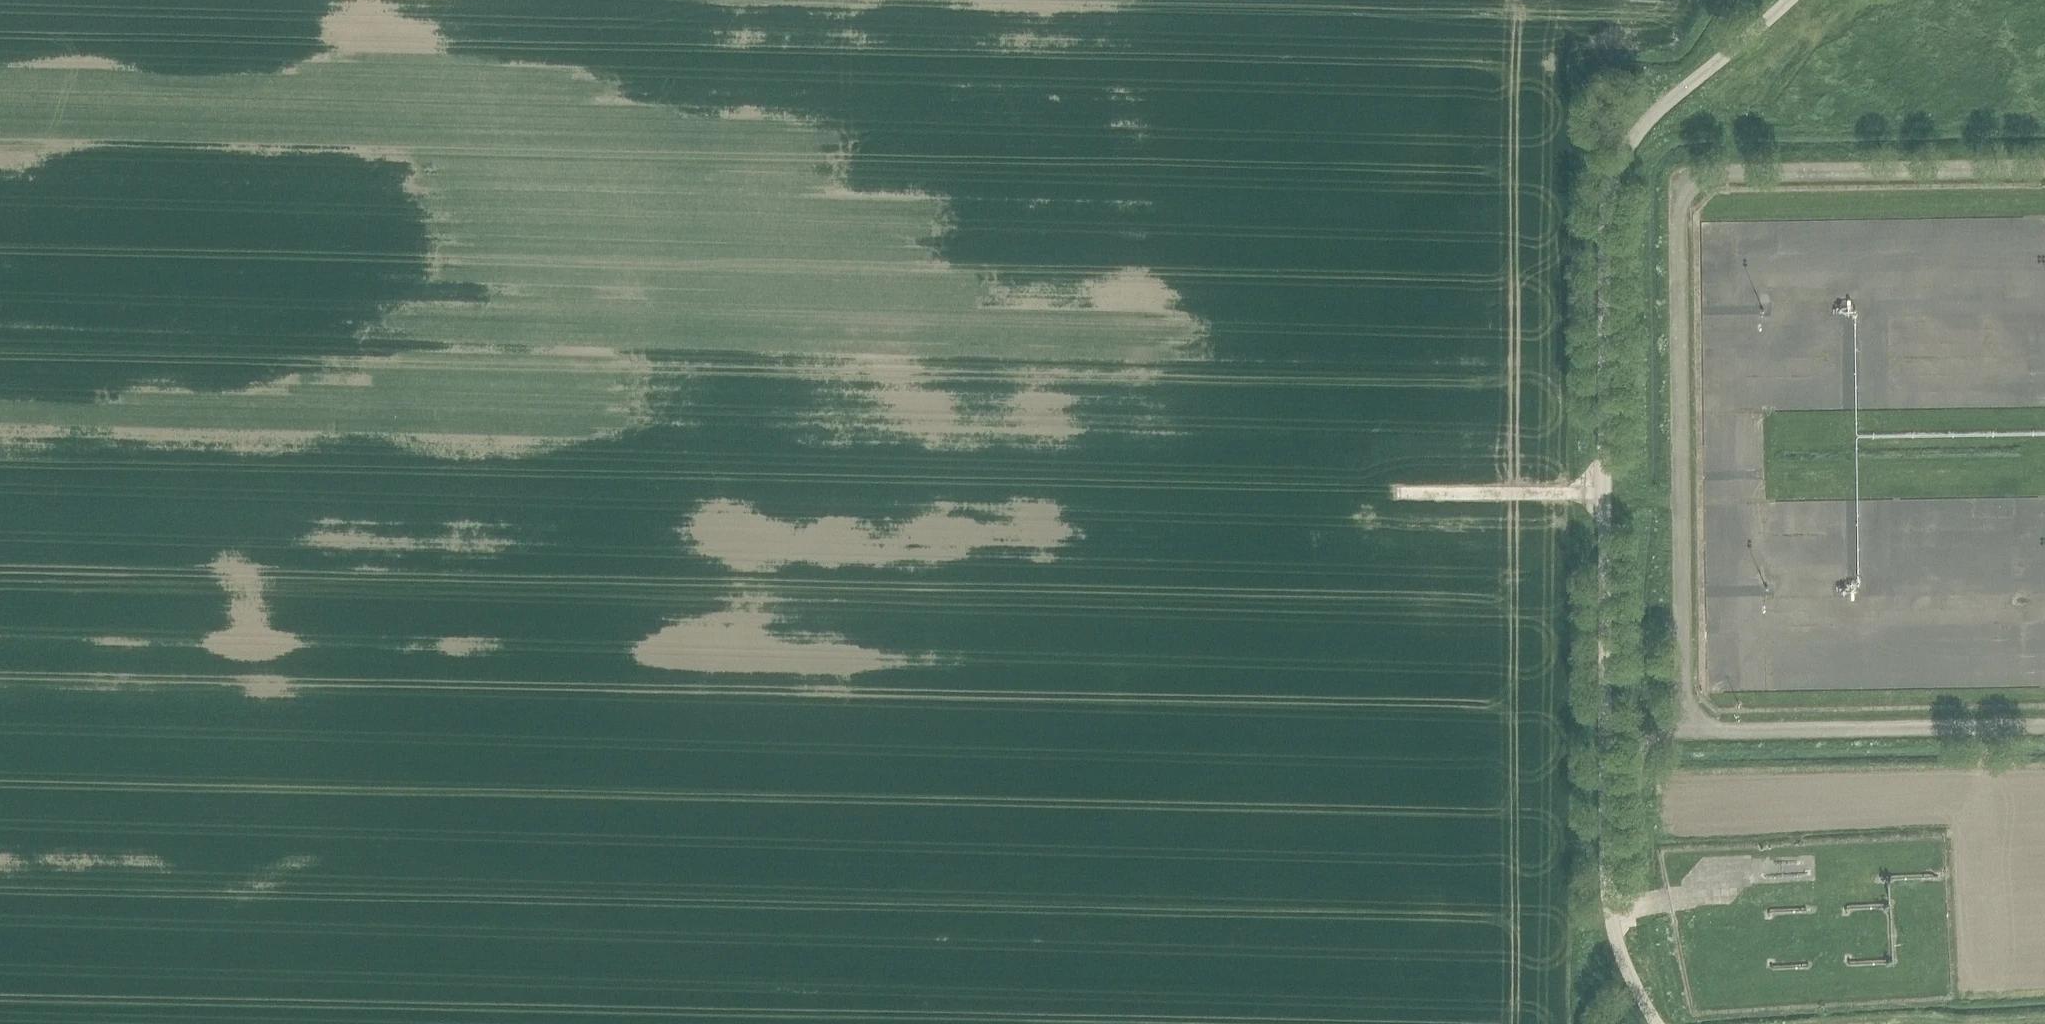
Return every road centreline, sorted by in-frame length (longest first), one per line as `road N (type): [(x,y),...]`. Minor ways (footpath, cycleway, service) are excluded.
road 1 (unclassified): [(1657,1023),(1622,955),(1606,891),(1606,211),(1622,153),(1790,0)]

